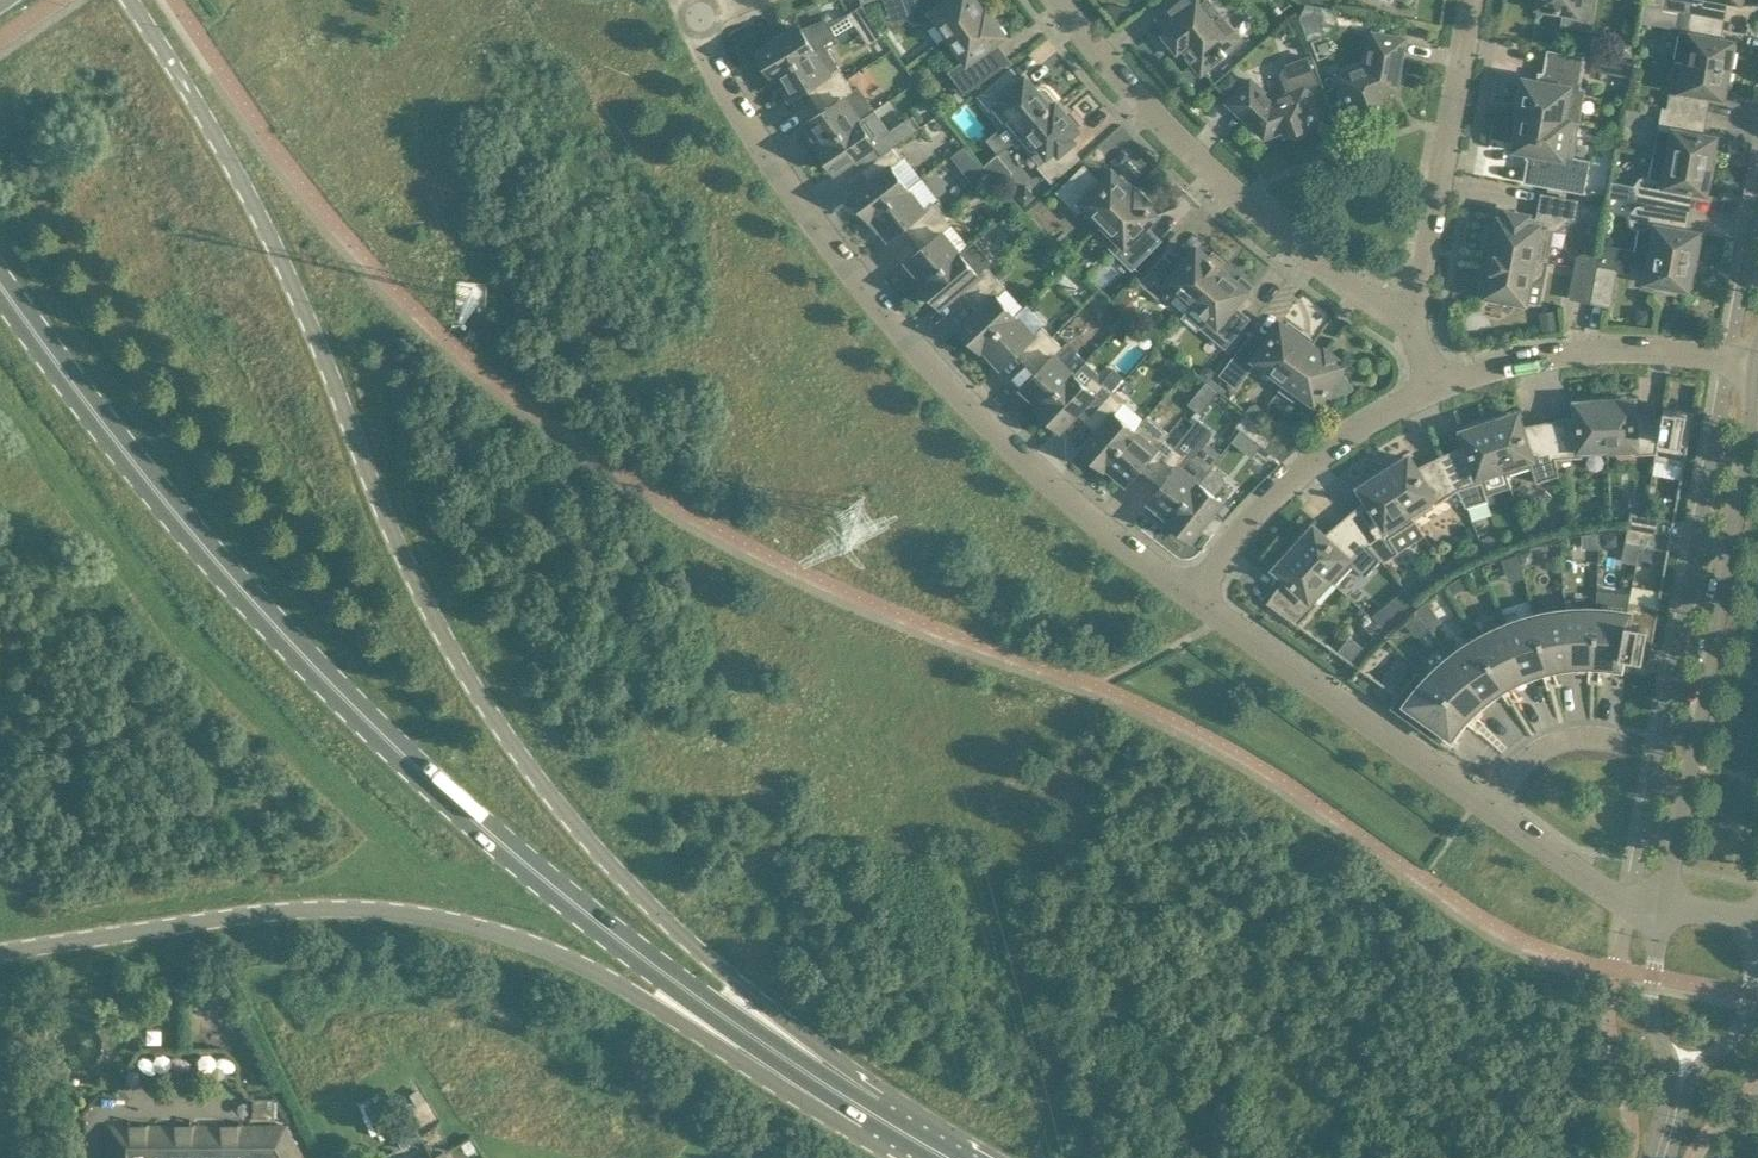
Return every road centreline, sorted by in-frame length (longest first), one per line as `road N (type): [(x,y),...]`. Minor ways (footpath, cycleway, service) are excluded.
road 1 (primary): [(876,1116),(630,887),(573,826),(474,692),(376,495),(252,199),(130,0)]
road 2 (primary): [(876,1116),(596,916),(363,721),(214,563),(91,415),(0,286)]
road 3 (primary): [(0,953),(254,918),(411,913),(545,951),(717,1045),(876,1116)]
road 4 (residential): [(1190,594),(1040,474),(911,337),(705,57),(685,17)]
road 5 (tertiary): [(1757,371),(1665,905)]
road 6 (residential): [(1063,0),(1118,71),(1271,224),(1412,327)]
road 7 (residential): [(1490,809),(1190,594)]
road 8 (residential): [(1412,327),(1472,0)]
road 9 (residential): [(1190,594),(1261,508),(1340,435),(1436,384)]
road 10 (residential): [(1436,384),(1548,352),(1658,347),(1757,362)]
road 11 (tertiary): [(1665,905),(1649,1019),(1667,1057),(1669,1121)]
road 12 (tertiary): [(1669,1121),(1701,1065),(1732,1036),(1757,935)]
road 13 (residential): [(1665,905),(1624,897),(1490,809)]
road 14 (residential): [(1490,809),(1527,756),(1557,740),(1623,739)]

